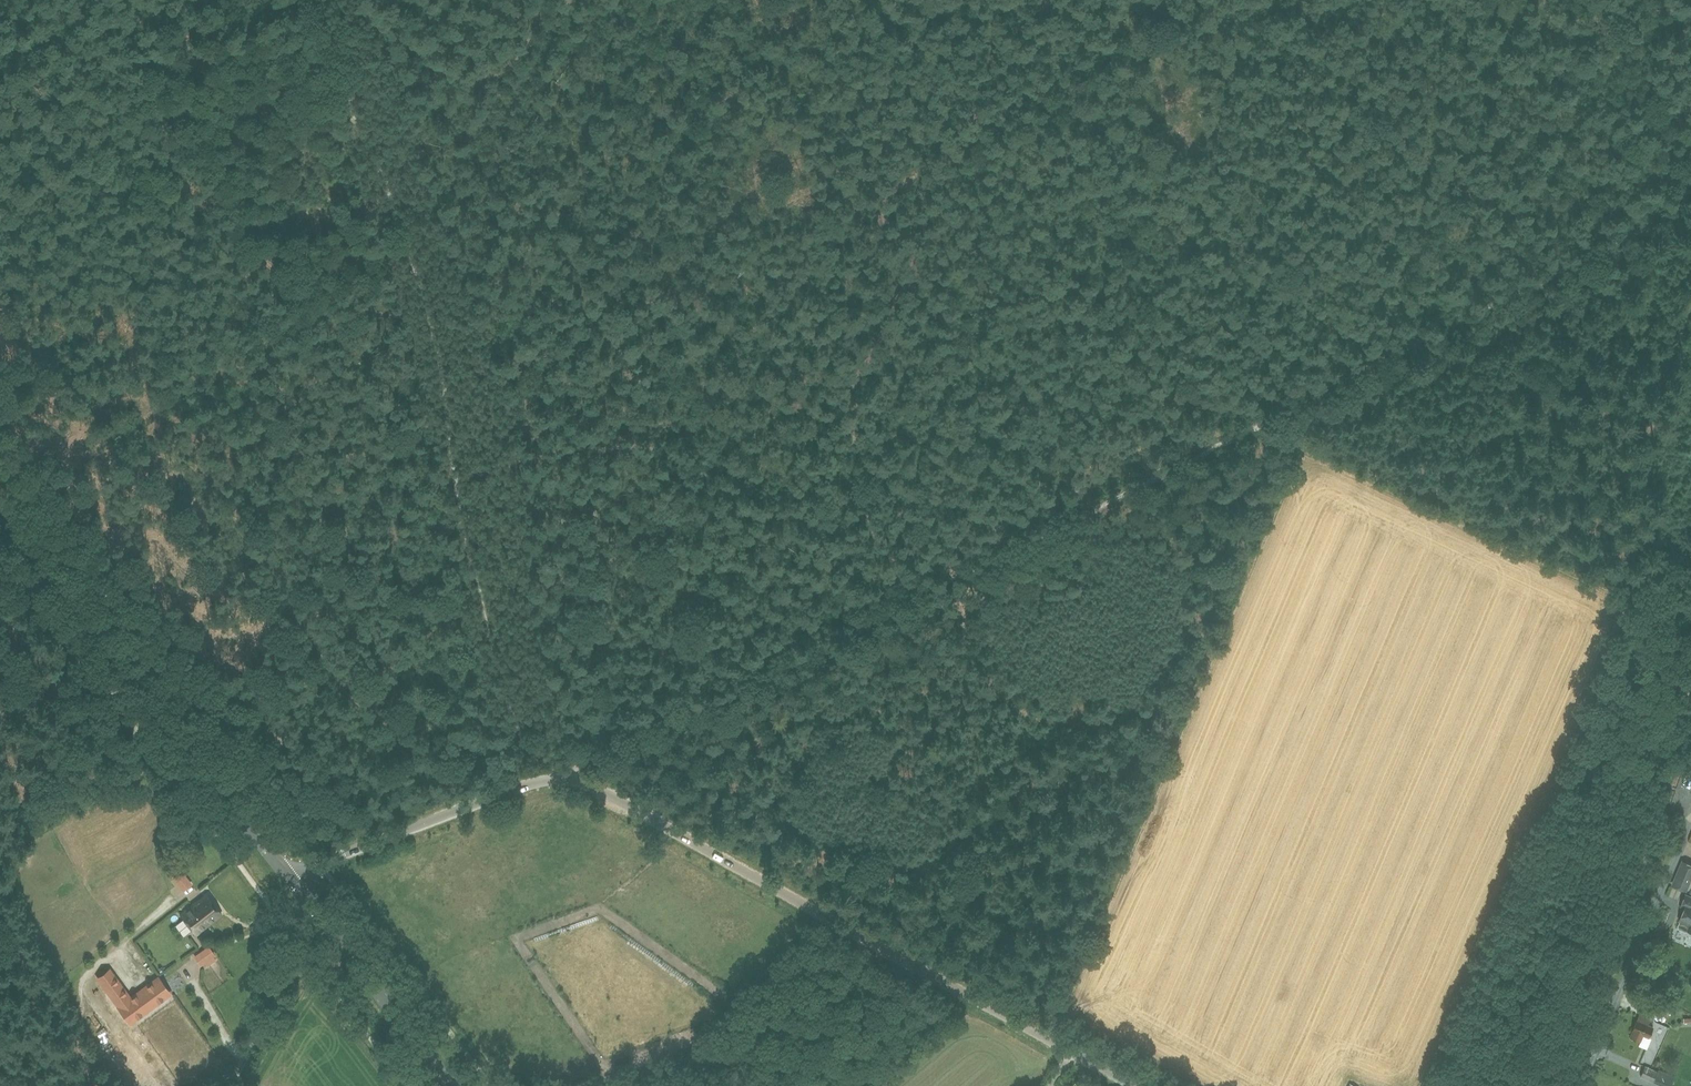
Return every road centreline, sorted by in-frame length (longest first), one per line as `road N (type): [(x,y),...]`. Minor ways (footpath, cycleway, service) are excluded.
road 1 (unclassified): [(1134,1085),(574,781),(528,785),(348,852),(292,882)]
road 2 (track): [(874,618),(1690,200)]
road 3 (track): [(452,461),(434,361),(381,182),(304,0)]
road 4 (secondary): [(292,882),(0,511)]
road 5 (track): [(452,461),(528,785)]
road 6 (track): [(605,753),(874,618)]
road 7 (secondary): [(448,1085),(292,882)]

